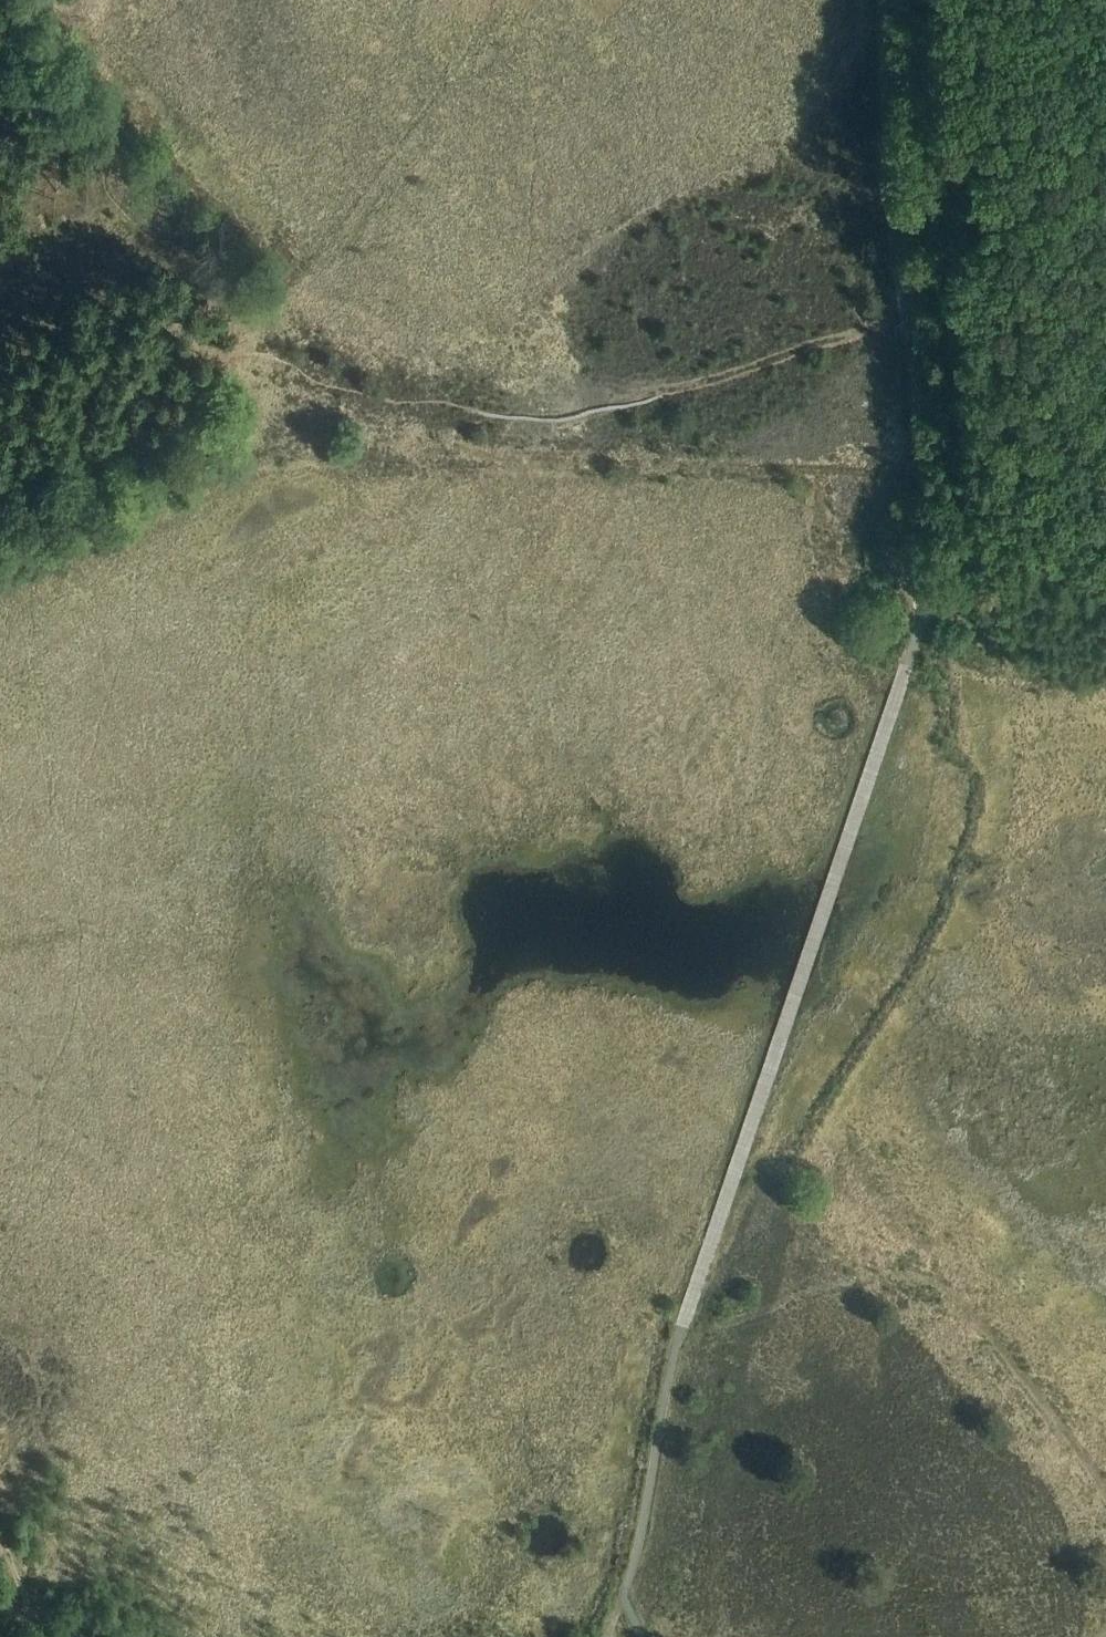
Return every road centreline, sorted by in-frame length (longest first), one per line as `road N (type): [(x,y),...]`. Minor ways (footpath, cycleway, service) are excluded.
road 1 (track): [(951,561),(956,445),(932,0)]

